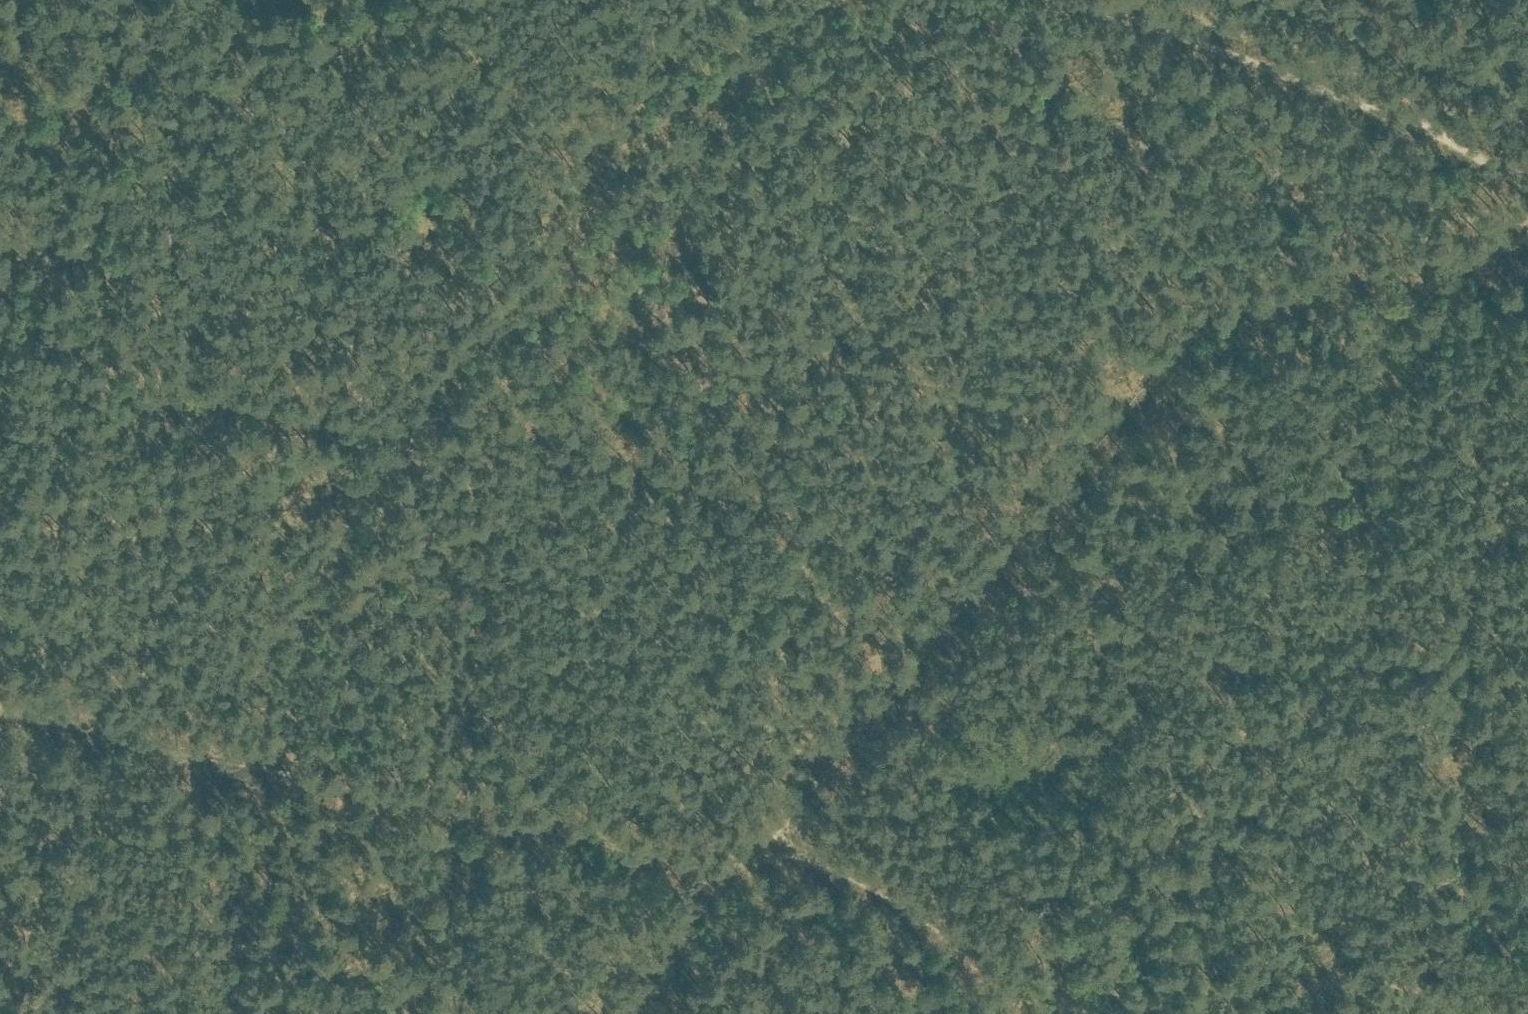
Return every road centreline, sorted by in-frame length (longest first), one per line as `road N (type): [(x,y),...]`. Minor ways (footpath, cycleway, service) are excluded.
road 1 (track): [(1058,0),(1223,52),(1426,130),(1527,187)]
road 2 (track): [(1438,135),(1332,65),(1131,0)]

